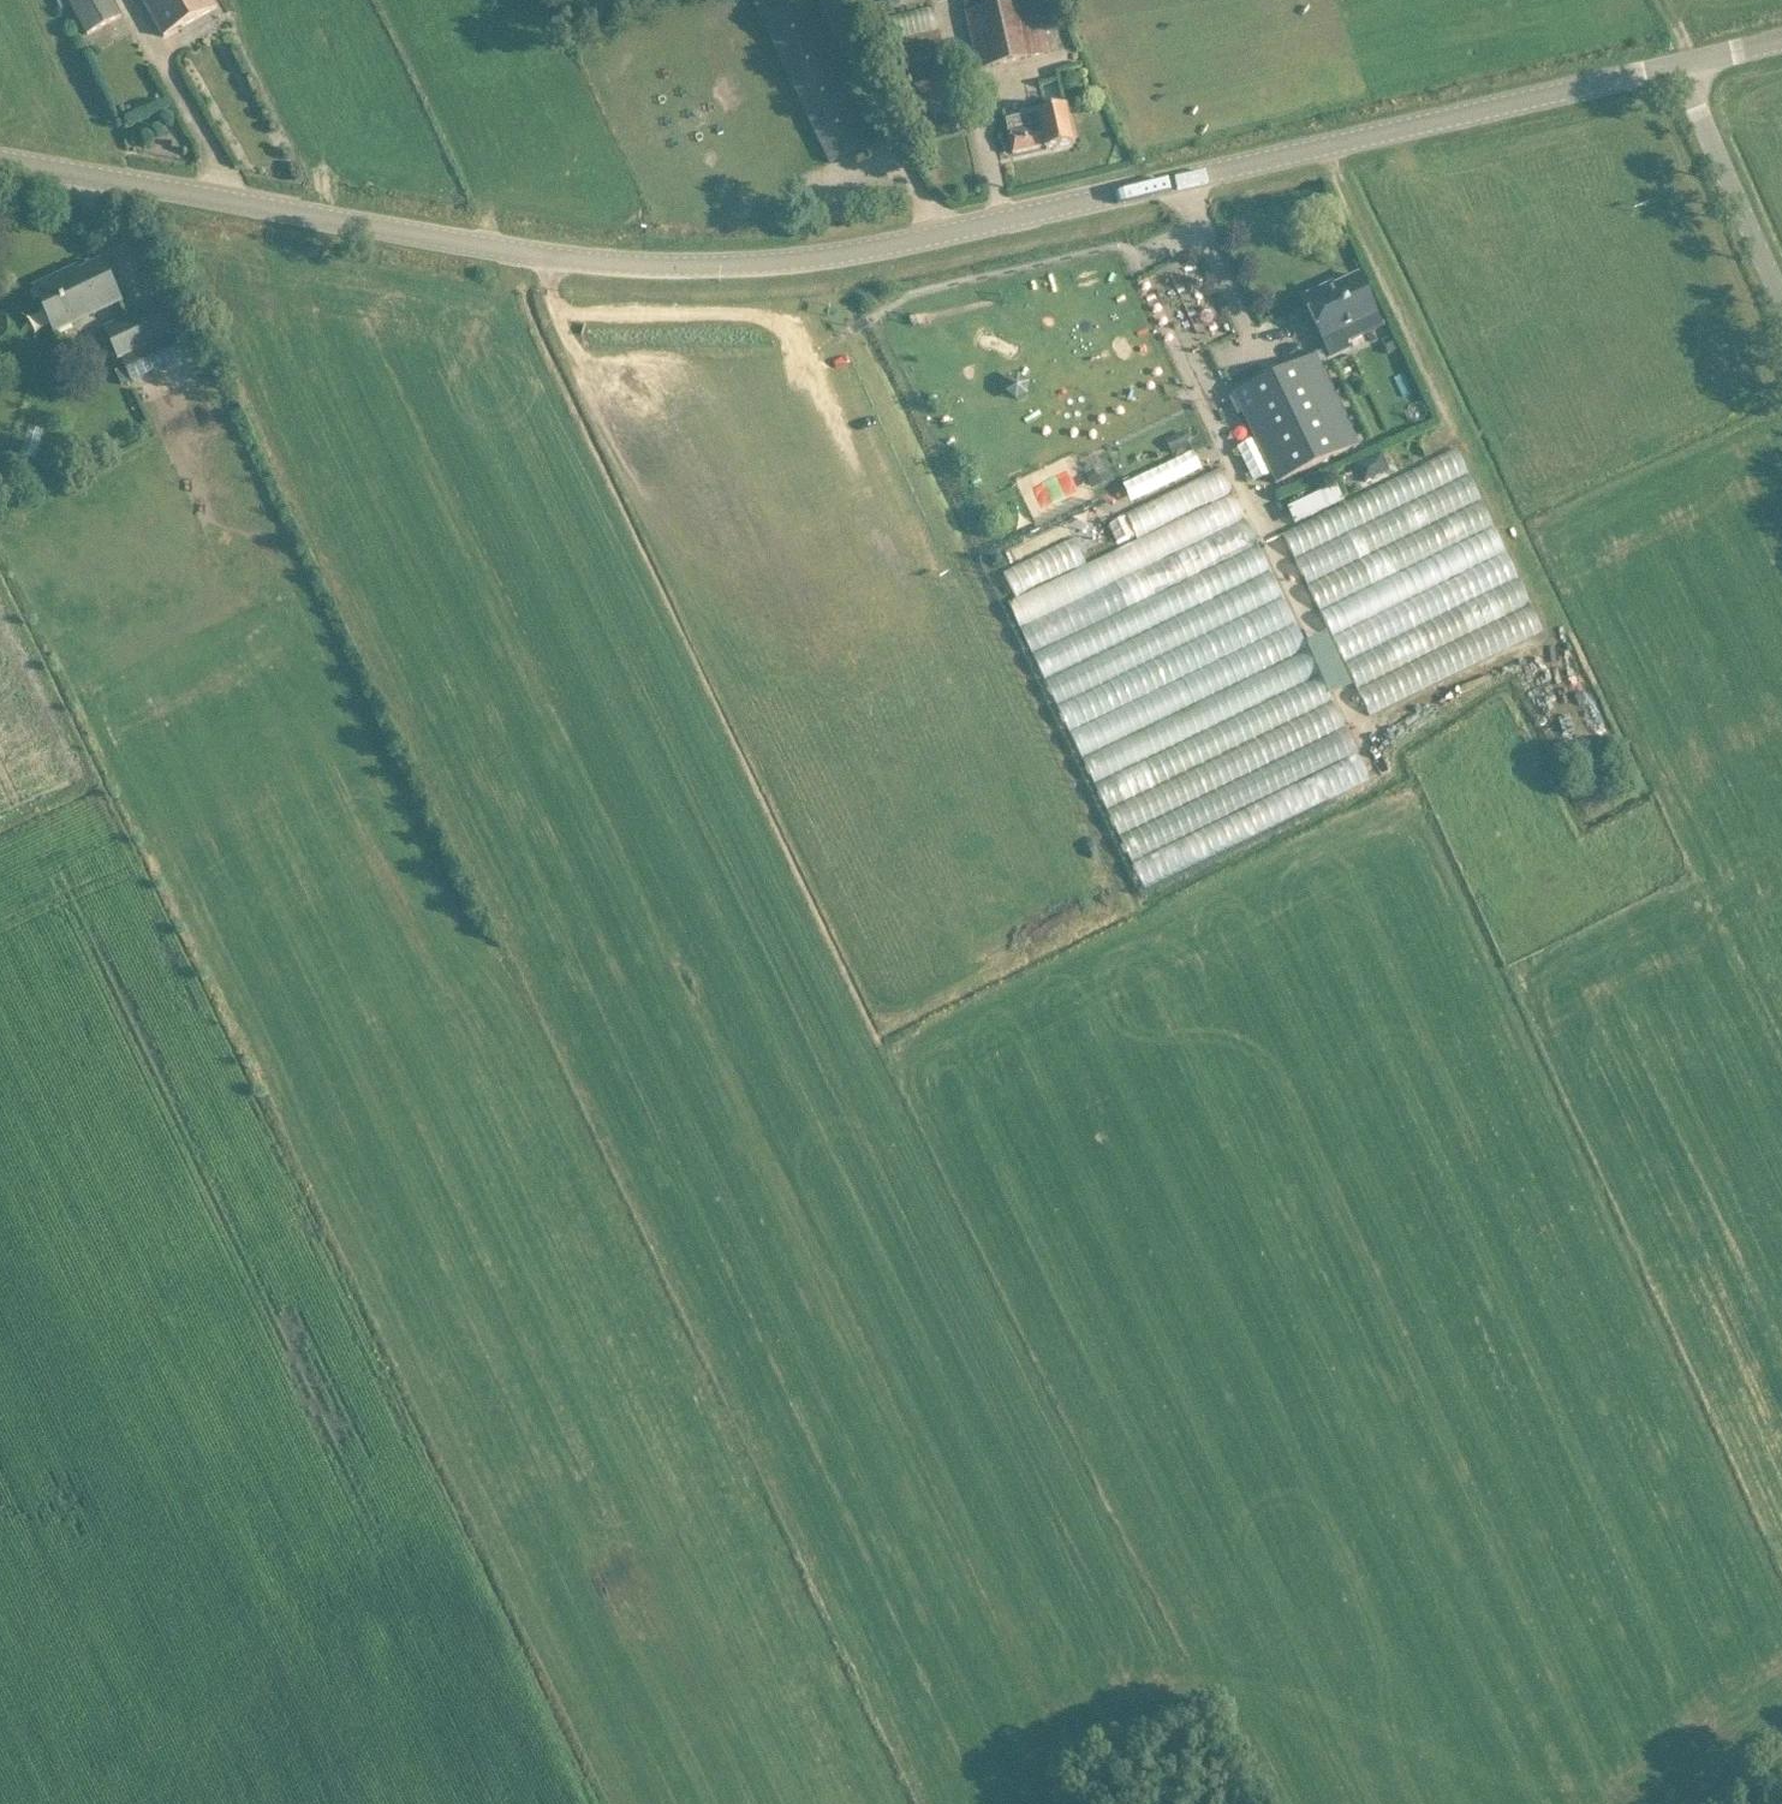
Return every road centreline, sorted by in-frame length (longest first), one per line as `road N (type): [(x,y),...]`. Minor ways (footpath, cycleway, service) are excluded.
road 1 (tertiary): [(0,169),(404,243),(664,277),(747,278),(894,253),(1683,74)]
road 2 (unclassified): [(1781,322),(1722,192),(1683,74)]

